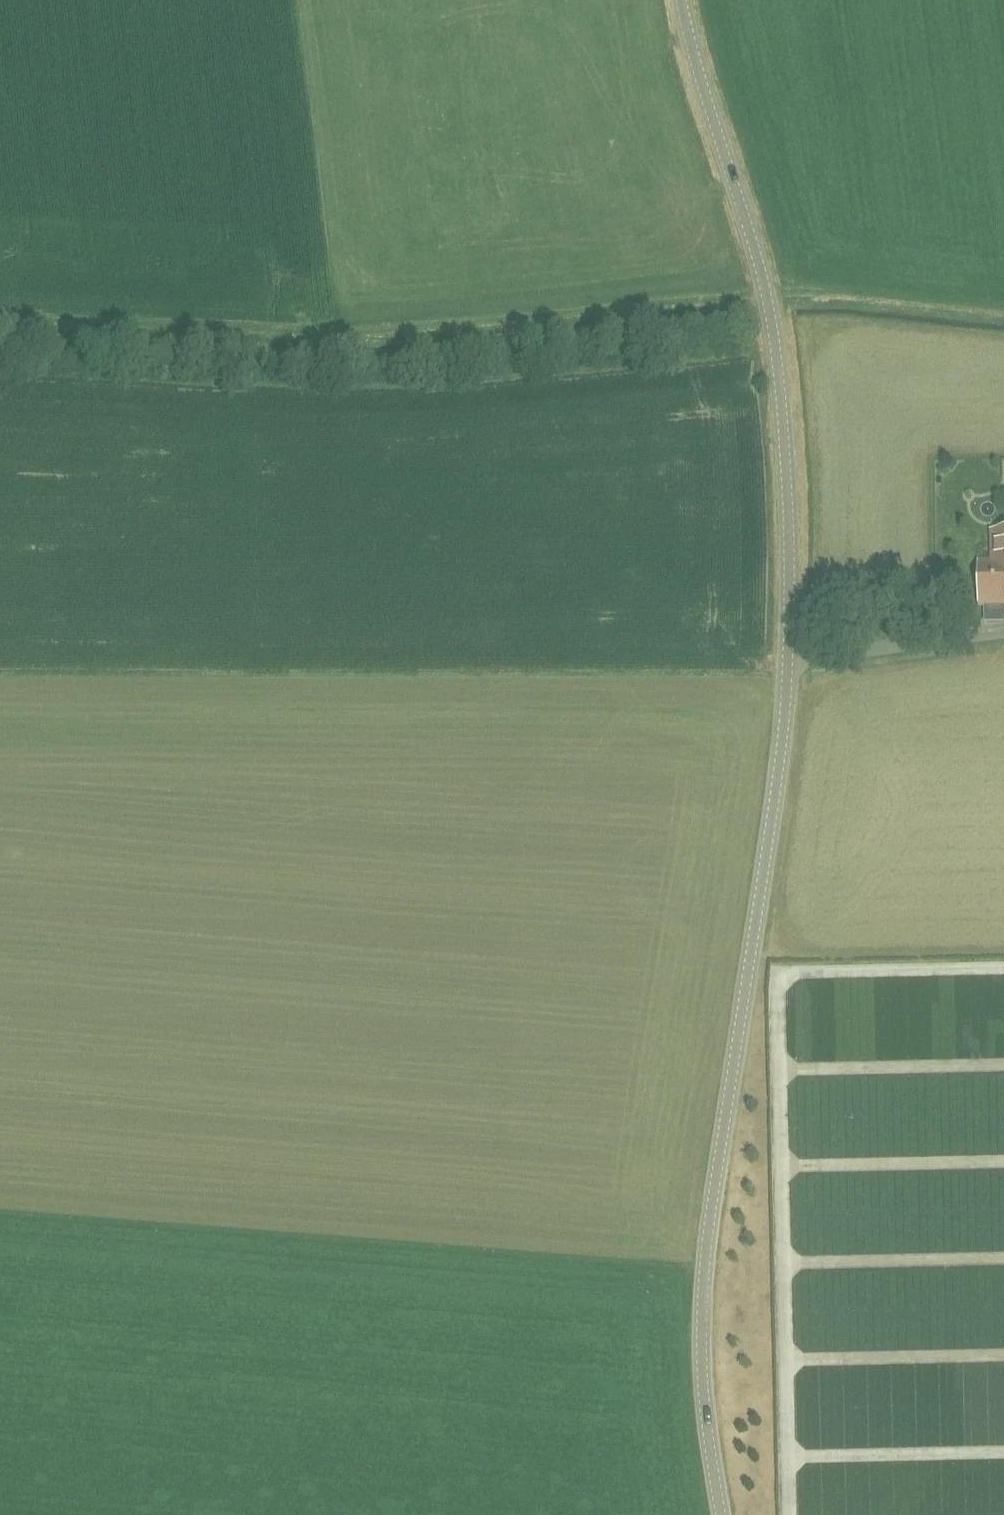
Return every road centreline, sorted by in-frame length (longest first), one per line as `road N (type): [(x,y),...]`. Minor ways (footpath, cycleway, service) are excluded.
road 1 (tertiary): [(722,1514),(704,1398),(702,1292),(784,728),(788,500),(766,299),(679,0)]

